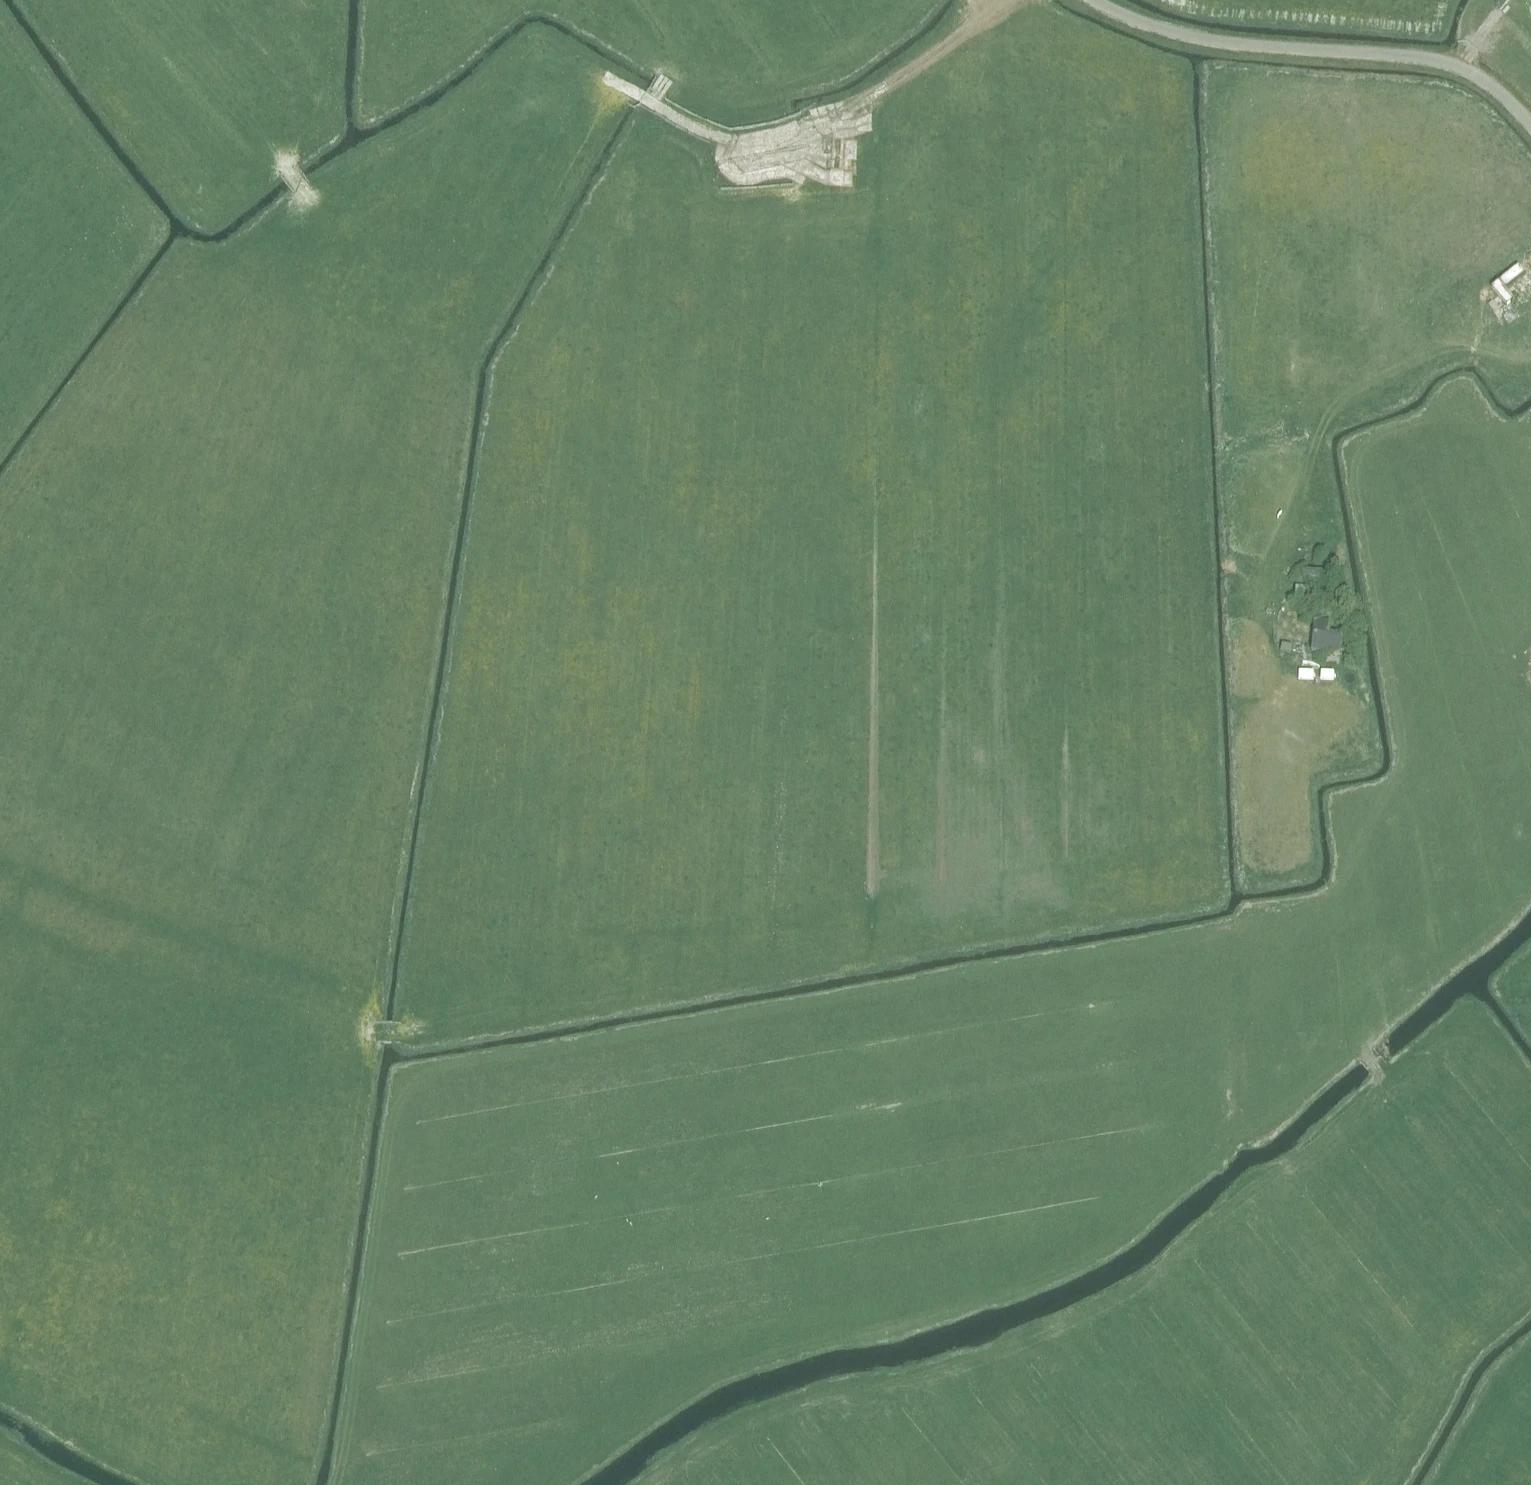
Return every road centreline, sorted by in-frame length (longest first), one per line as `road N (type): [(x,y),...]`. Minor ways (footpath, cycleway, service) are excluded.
road 1 (unclassified): [(1530,126),(1468,73),(1440,64),(1187,40),(1096,0)]
road 2 (track): [(629,93),(715,140),(755,145),(858,110),(1006,0)]

